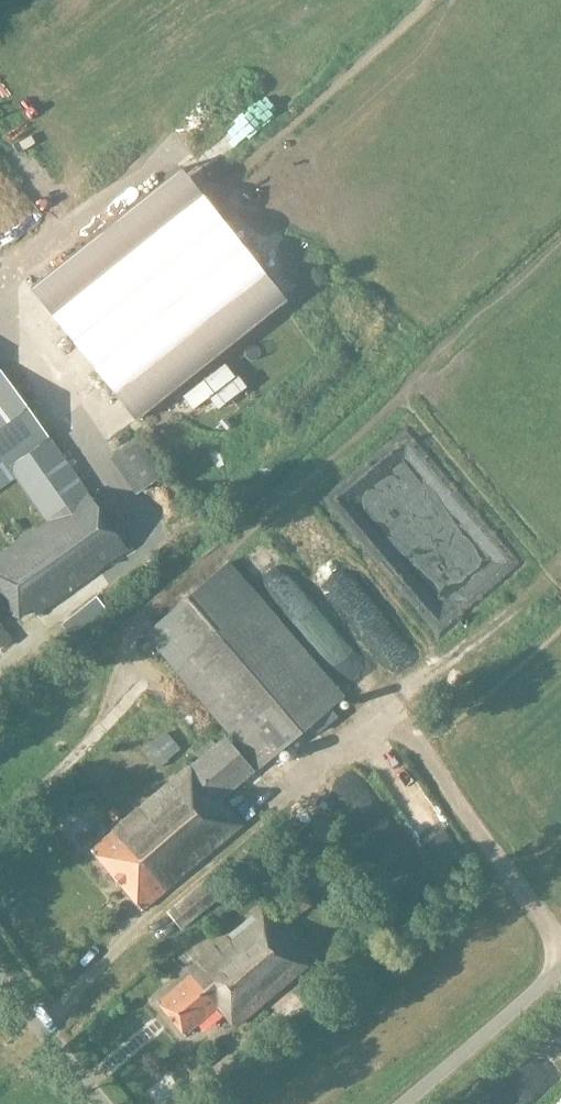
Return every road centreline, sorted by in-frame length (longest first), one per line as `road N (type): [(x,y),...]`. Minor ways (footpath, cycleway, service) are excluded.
road 1 (unclassified): [(402,1103),(560,965)]
road 2 (unclassified): [(100,1103),(0,979)]

